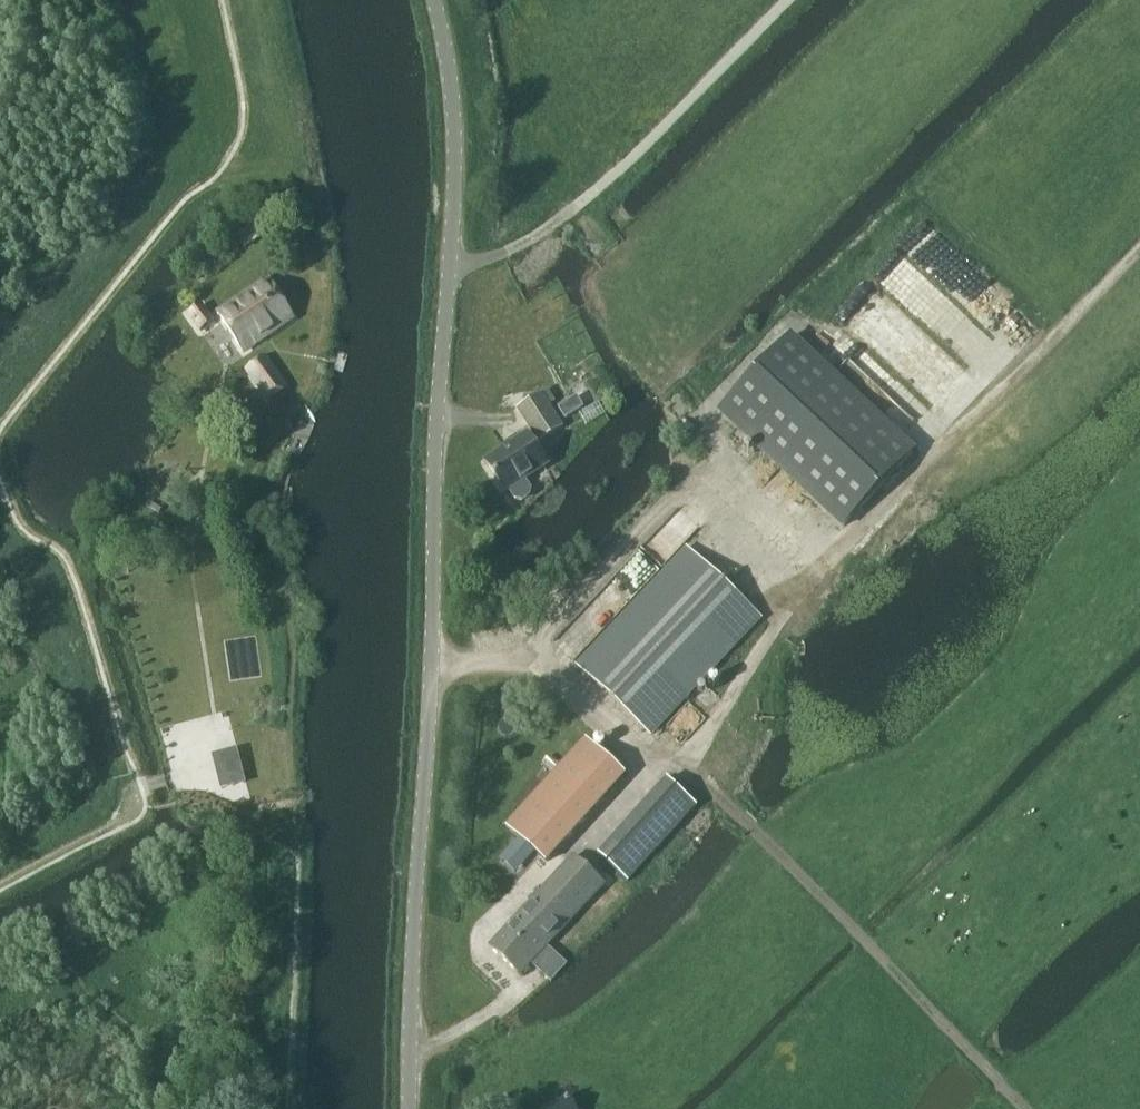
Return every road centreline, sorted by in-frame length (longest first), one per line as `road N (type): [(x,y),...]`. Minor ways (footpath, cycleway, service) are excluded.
road 1 (unclassified): [(413,1108),(456,125),(434,0)]
road 2 (track): [(656,759),(680,763),(847,543),(1139,243)]
road 3 (track): [(1026,1108),(680,763)]
road 4 (track): [(450,262),(480,264),(576,208),(779,0)]
road 5 (track): [(414,1052),(499,1013),(509,983),(483,954),(482,939),(656,759)]
road 6 (track): [(435,669),(507,669),(582,688),(656,759)]

